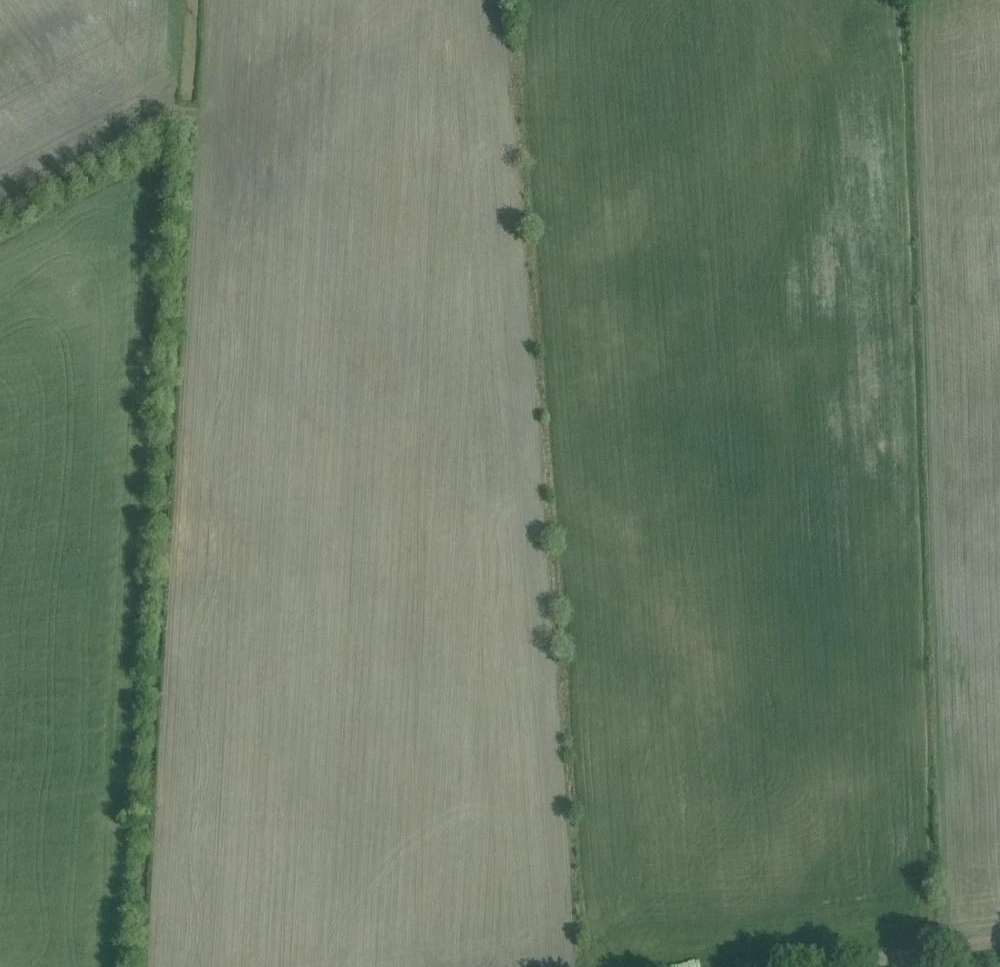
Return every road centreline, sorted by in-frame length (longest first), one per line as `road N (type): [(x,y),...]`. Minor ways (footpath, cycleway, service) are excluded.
road 1 (track): [(863,966),(999,948)]

